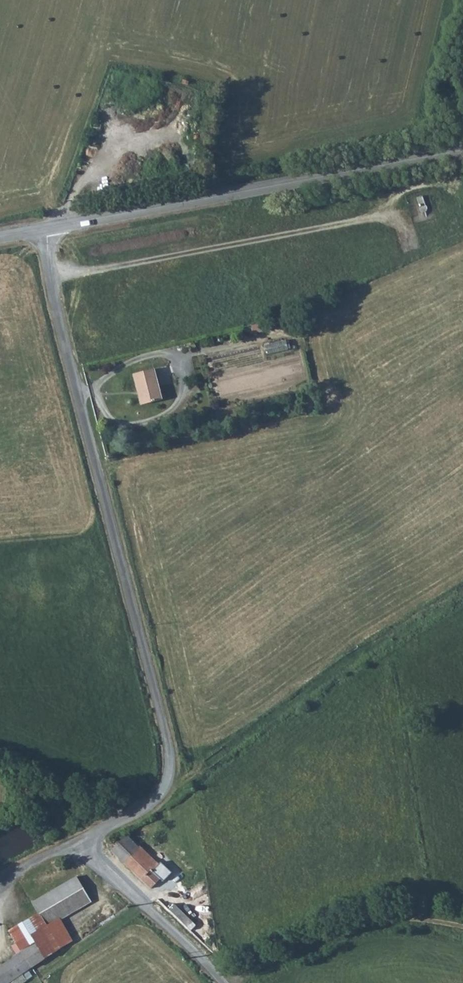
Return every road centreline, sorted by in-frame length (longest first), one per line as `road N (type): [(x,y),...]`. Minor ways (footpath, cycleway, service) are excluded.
road 1 (unclassified): [(79,844),(158,799),(169,778),(169,751),(50,279),(46,228)]
road 2 (secondary): [(46,228),(462,150)]
road 3 (track): [(50,279),(416,211)]
road 4 (track): [(237,982),(365,921),(462,926)]
road 5 (unclassified): [(221,982),(79,844)]

